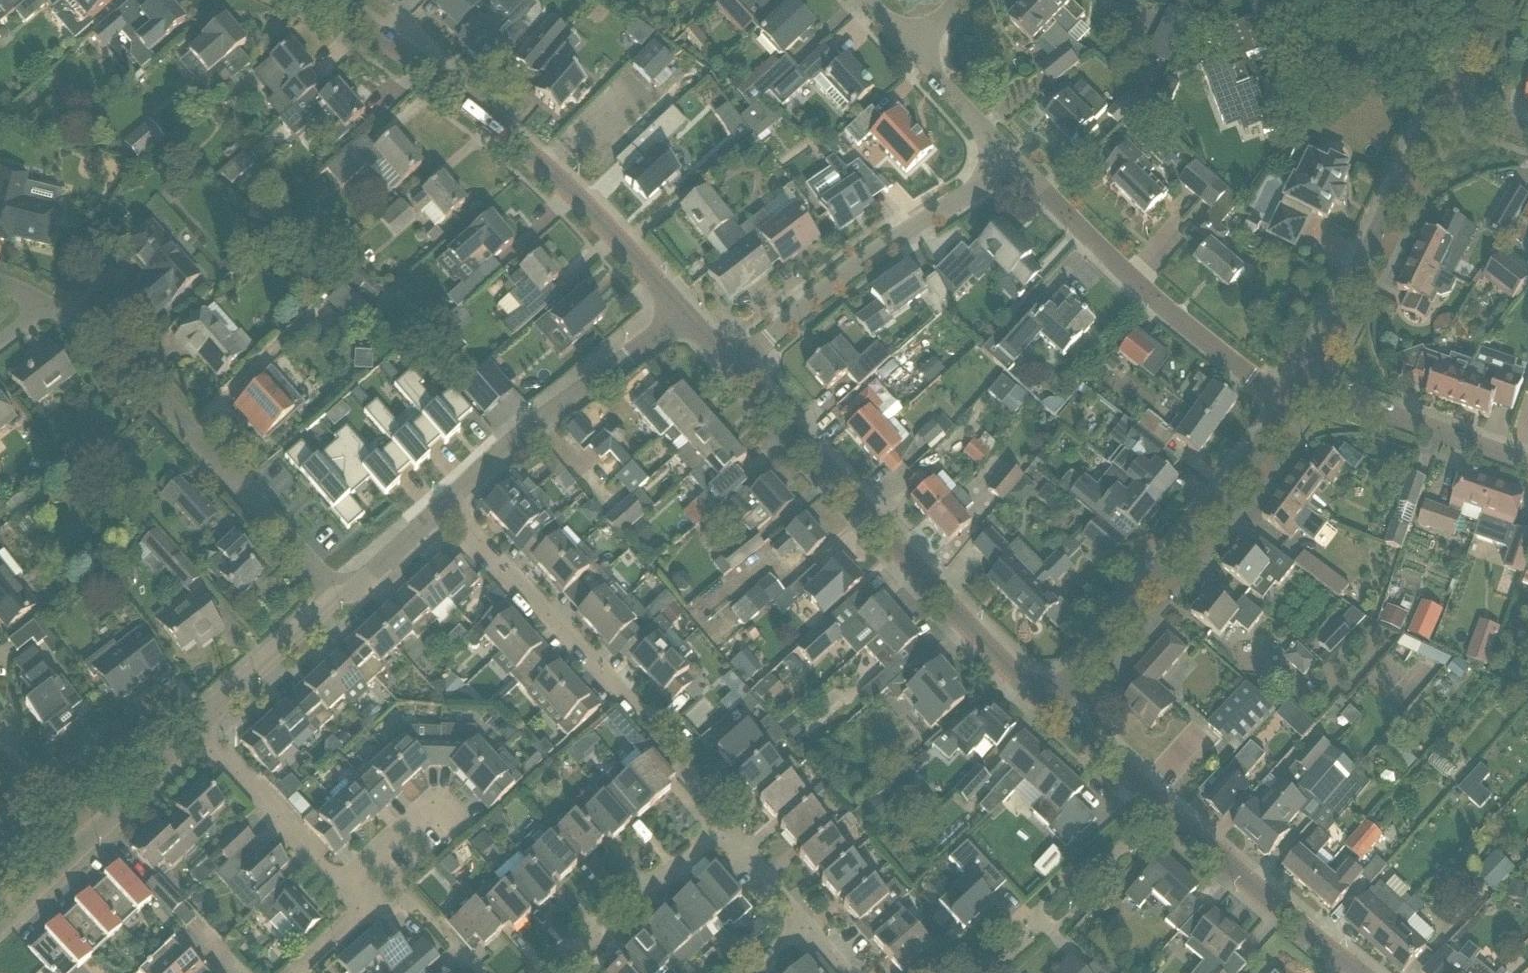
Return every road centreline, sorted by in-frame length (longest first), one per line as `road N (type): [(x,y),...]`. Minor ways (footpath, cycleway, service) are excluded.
road 1 (unclassified): [(681,313),(586,206),(480,114),(393,46),(316,0)]
road 2 (unclassified): [(1044,704),(978,642),(733,366)]
road 3 (residential): [(720,826),(680,768),(682,740),(658,715),(636,708),(446,505)]
road 4 (residential): [(342,597),(131,361),(39,299)]
road 5 (unclassified): [(1355,972),(1044,704)]
road 6 (unclassified): [(1044,704),(1291,401)]
road 7 (unclassified): [(1021,174),(1165,307),(1291,401)]
road 8 (unclassified): [(733,366),(935,217),(1021,174)]
road 9 (unclassified): [(1302,385),(1435,100)]
road 10 (residential): [(446,505),(528,429),(681,313)]
road 11 (residential): [(1527,463),(1302,385)]
road 12 (residential): [(561,963),(720,826)]
road 13 (residential): [(202,739),(216,709),(342,597)]
road 14 (residential): [(339,887),(202,739)]
road 15 (unclassified): [(1021,174),(911,49)]
road 16 (residential): [(339,887),(436,801),(457,823)]
road 17 (residential): [(93,837),(202,739)]
road 18 (residential): [(93,837),(0,724)]
road 19 (residential): [(342,597),(446,505)]
road 20 (residential): [(802,923),(720,826)]
road 21 (residential): [(0,921),(93,837)]
road 22 (residential): [(294,972),(362,913),(339,887)]

